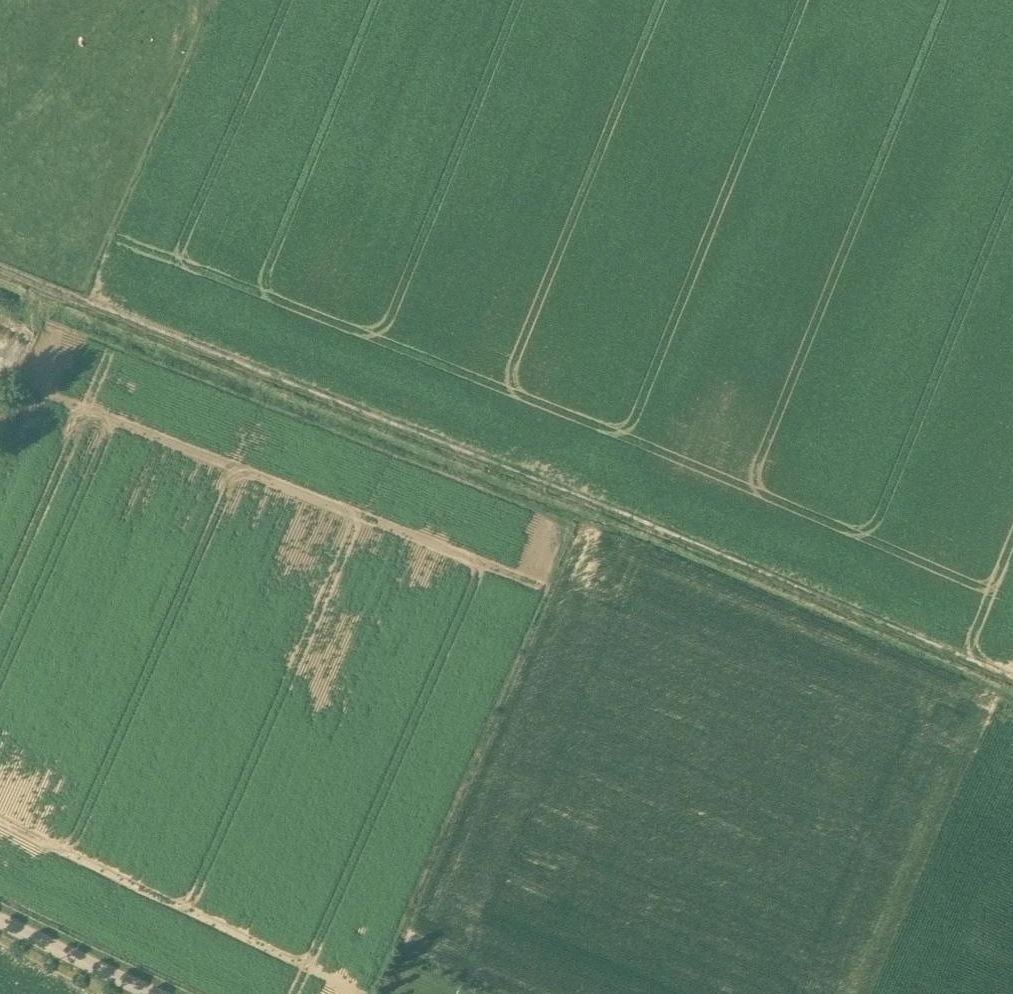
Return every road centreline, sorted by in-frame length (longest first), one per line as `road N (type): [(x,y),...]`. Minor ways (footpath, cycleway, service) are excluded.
road 1 (track): [(1012,682),(0,270)]
road 2 (unclassified): [(150,993),(0,922)]

